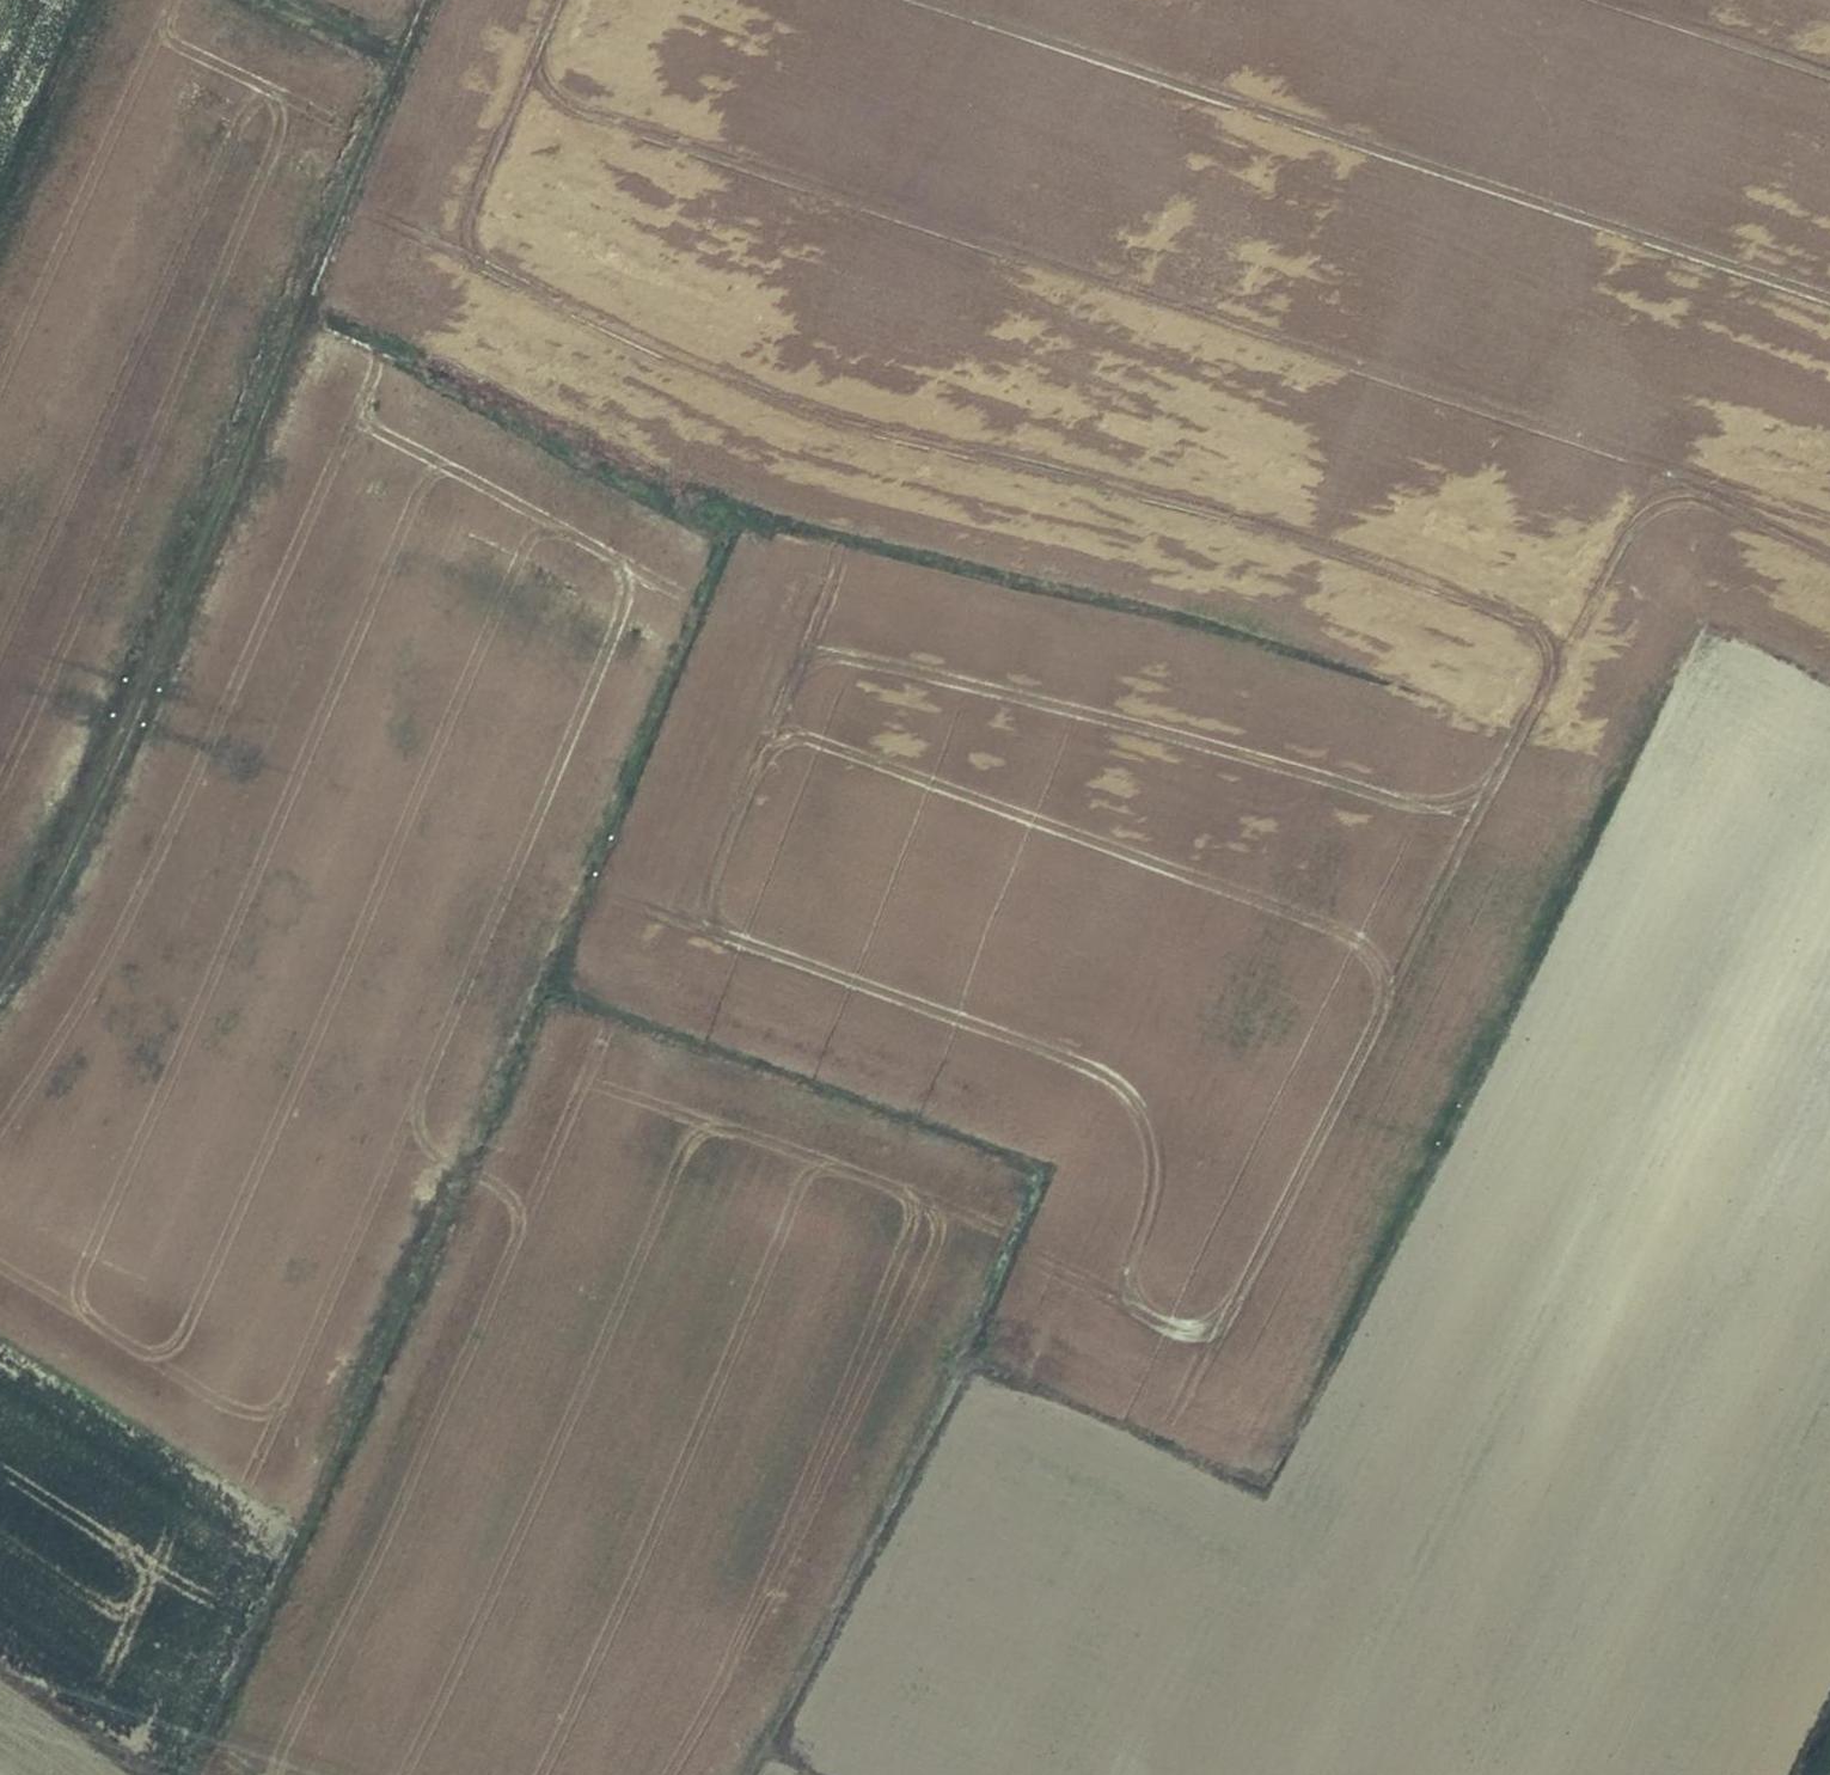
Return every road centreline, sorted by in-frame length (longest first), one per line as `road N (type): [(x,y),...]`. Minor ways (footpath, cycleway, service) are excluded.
road 1 (track): [(428,0),(71,847),(0,978)]

